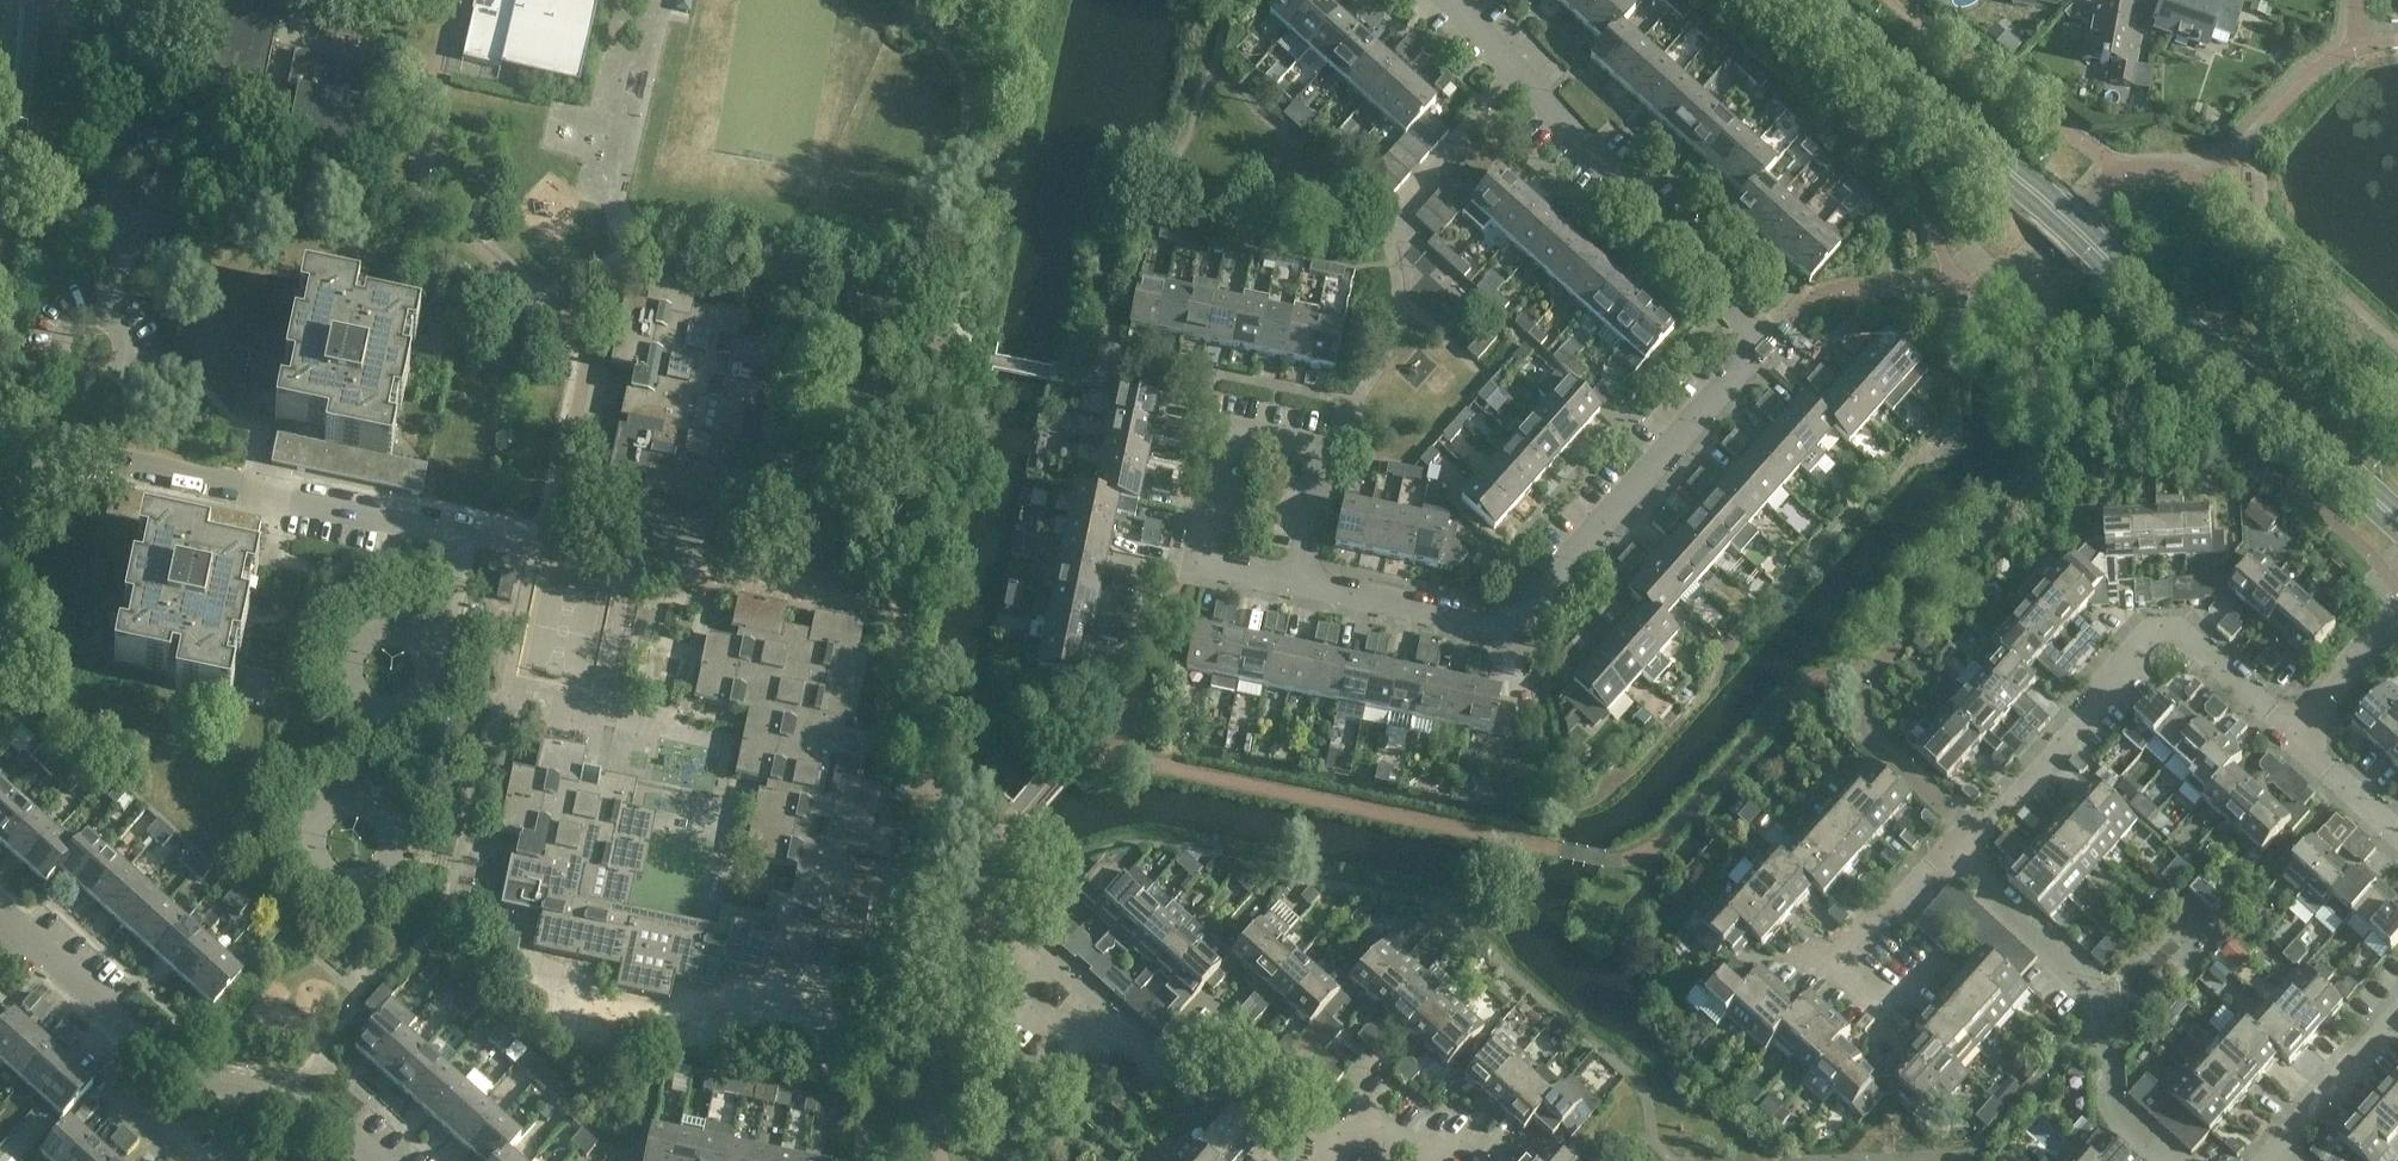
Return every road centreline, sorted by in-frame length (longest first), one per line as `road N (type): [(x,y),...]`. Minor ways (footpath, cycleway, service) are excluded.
road 1 (residential): [(1444,0),(1767,338),(1523,621),(1489,626),(1298,584)]
road 2 (tertiary): [(2397,519),(1820,0)]
road 3 (residential): [(425,646),(452,599),(464,539),(253,483),(73,447)]
road 4 (residential): [(2295,737),(2173,623),(2150,623),(1974,836),(1951,849)]
road 5 (residential): [(1951,849),(2086,978),(2103,1100),(2172,1160)]
road 6 (residential): [(1298,584),(1324,450),(1224,430),(1196,562)]
road 7 (residential): [(1951,849),(1829,972),(1872,1015),(1917,969)]
road 8 (residential): [(1341,1149),(1226,1036),(1155,1062),(1112,1034)]
road 9 (unclassified): [(385,1160),(303,1081),(138,1048)]
road 10 (residential): [(132,237),(161,234),(186,199),(181,171),(159,152),(130,150),(106,166),(100,209),(118,231)]
road 11 (residential): [(1112,1034),(1046,1023),(1009,990),(1037,957),(1077,991)]
road 12 (residential): [(138,1048),(0,912)]
road 13 (residential): [(2276,1140),(2397,1004)]
road 14 (residential): [(107,305),(77,301),(41,328),(42,373),(80,398)]
road 15 (tertiary): [(0,154),(21,0)]
road 16 (unclassified): [(2295,737),(2397,621)]
road 17 (unclassified): [(331,882),(371,887),(397,855),(384,815),(357,805)]
road 18 (unclassified): [(204,1160),(131,1080),(138,1048)]
road 19 (unclassified): [(425,646),(390,631),(358,652),(359,690),(378,708)]
road 20 (residential): [(2397,829),(2295,737)]
road 21 (residential): [(80,398),(109,392),(134,356),(129,326),(107,305)]

